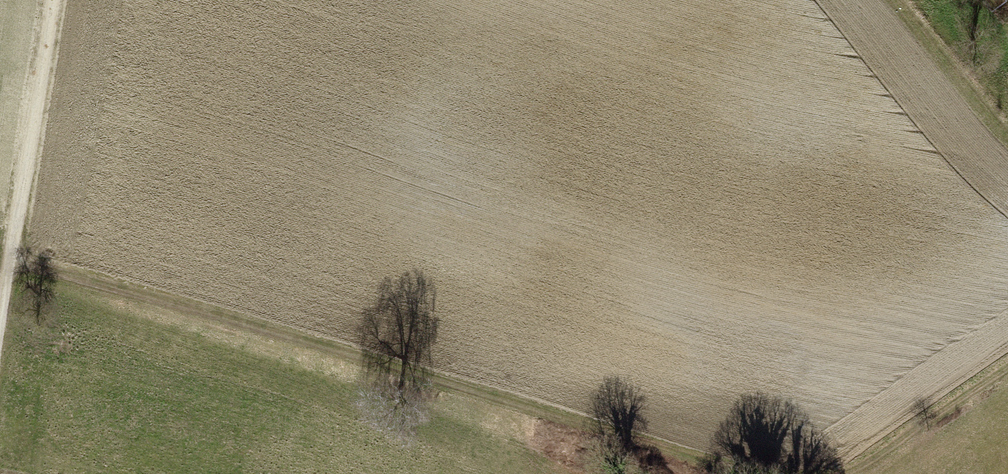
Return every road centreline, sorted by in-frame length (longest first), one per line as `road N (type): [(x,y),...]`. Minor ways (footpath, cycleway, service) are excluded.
road 1 (track): [(736,473),(14,261)]
road 2 (track): [(0,352),(56,0)]
road 3 (track): [(1007,364),(841,473)]

